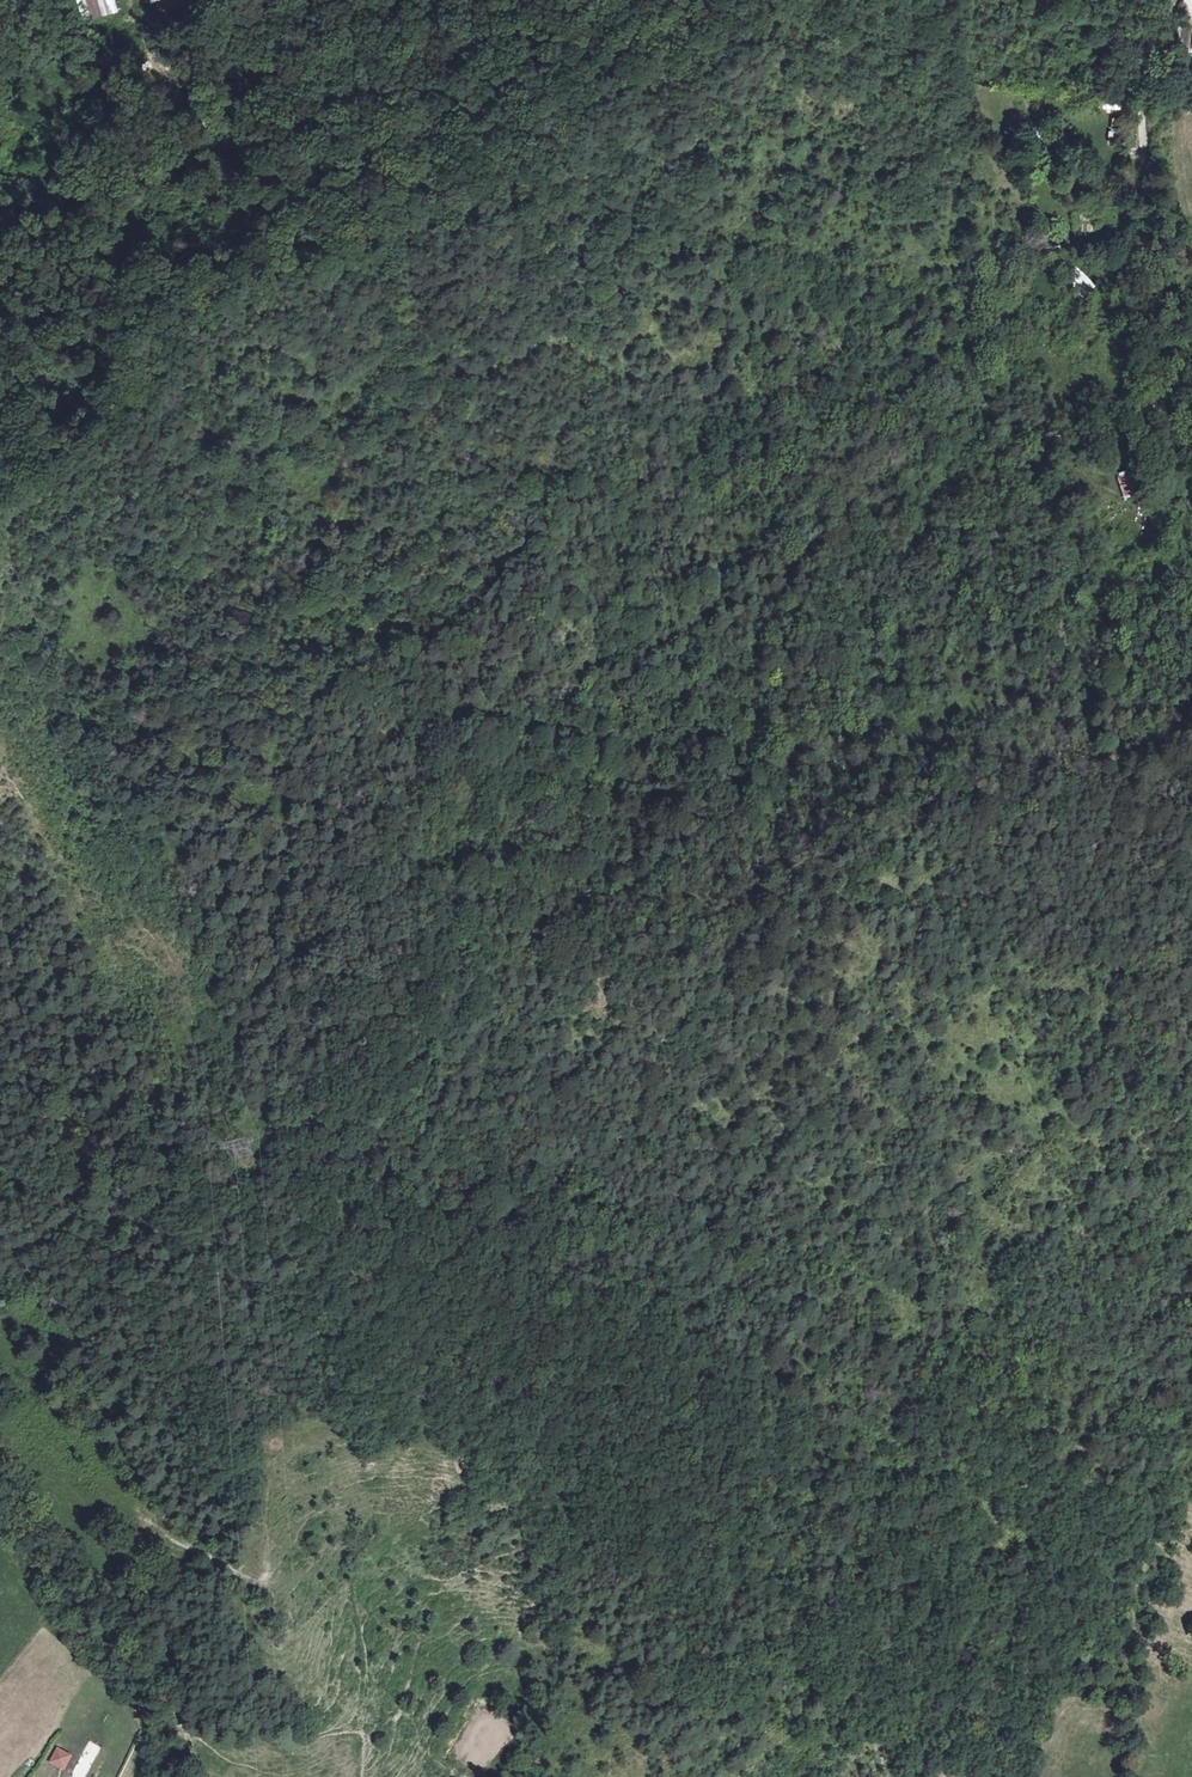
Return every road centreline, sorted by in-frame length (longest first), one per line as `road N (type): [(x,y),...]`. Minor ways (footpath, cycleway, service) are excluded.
road 1 (residential): [(1184,0),(1140,109),(1154,396)]

